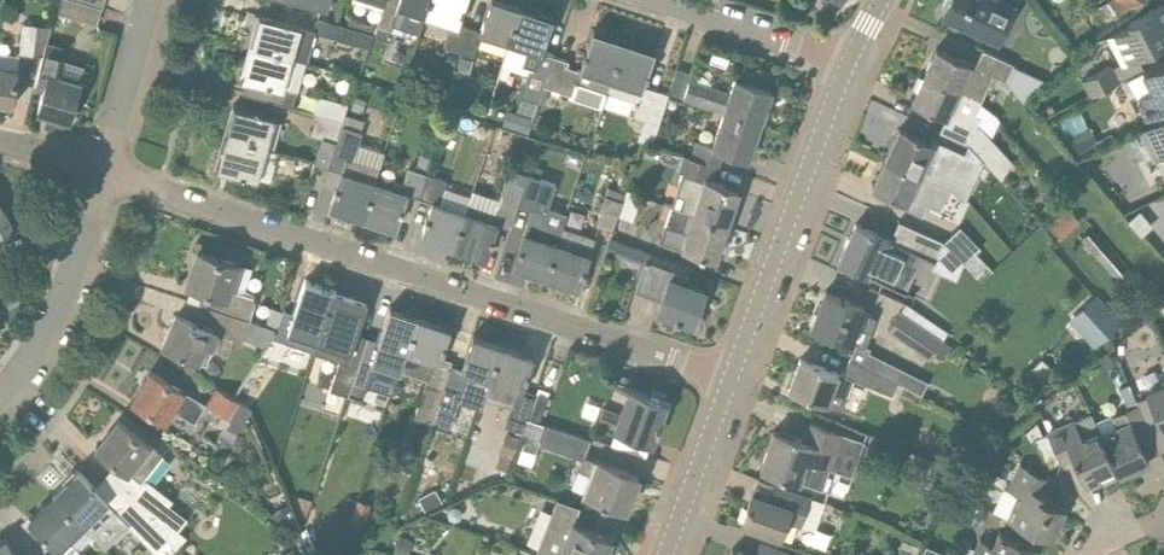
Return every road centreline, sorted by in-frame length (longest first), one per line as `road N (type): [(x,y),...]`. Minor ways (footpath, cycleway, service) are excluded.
road 1 (residential): [(730,379),(100,173)]
road 2 (tertiary): [(730,379),(847,67)]
road 3 (residential): [(100,173),(64,296),(0,396)]
road 4 (residential): [(847,67),(797,43),(662,0)]
road 5 (tertiary): [(665,554),(730,379)]
road 6 (residential): [(150,0),(100,173)]

